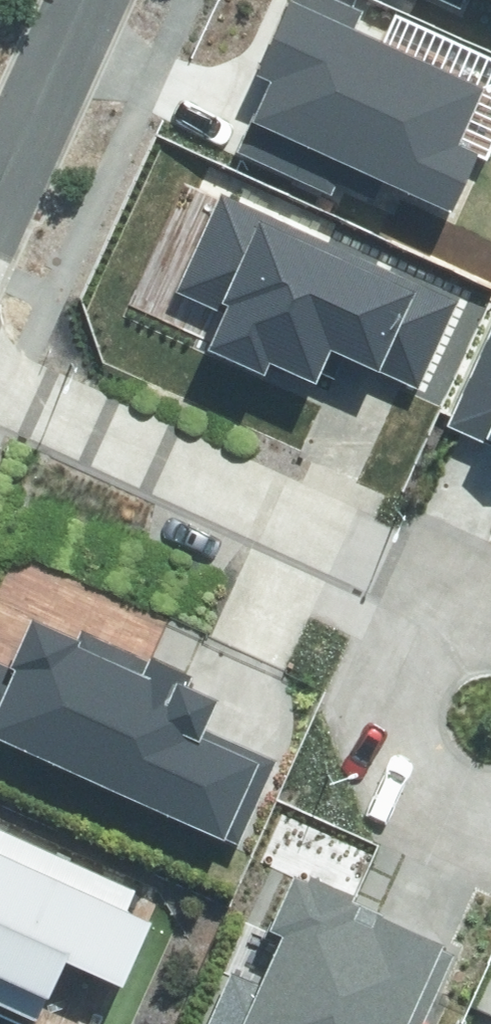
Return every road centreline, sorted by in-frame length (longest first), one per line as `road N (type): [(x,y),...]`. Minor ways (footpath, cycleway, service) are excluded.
road 1 (residential): [(0,376),(385,547),(413,610)]
road 2 (residential): [(490,813),(444,812),(399,787),(369,746),(361,695),(377,647),(413,610)]
road 3 (residential): [(0,191),(87,0)]

